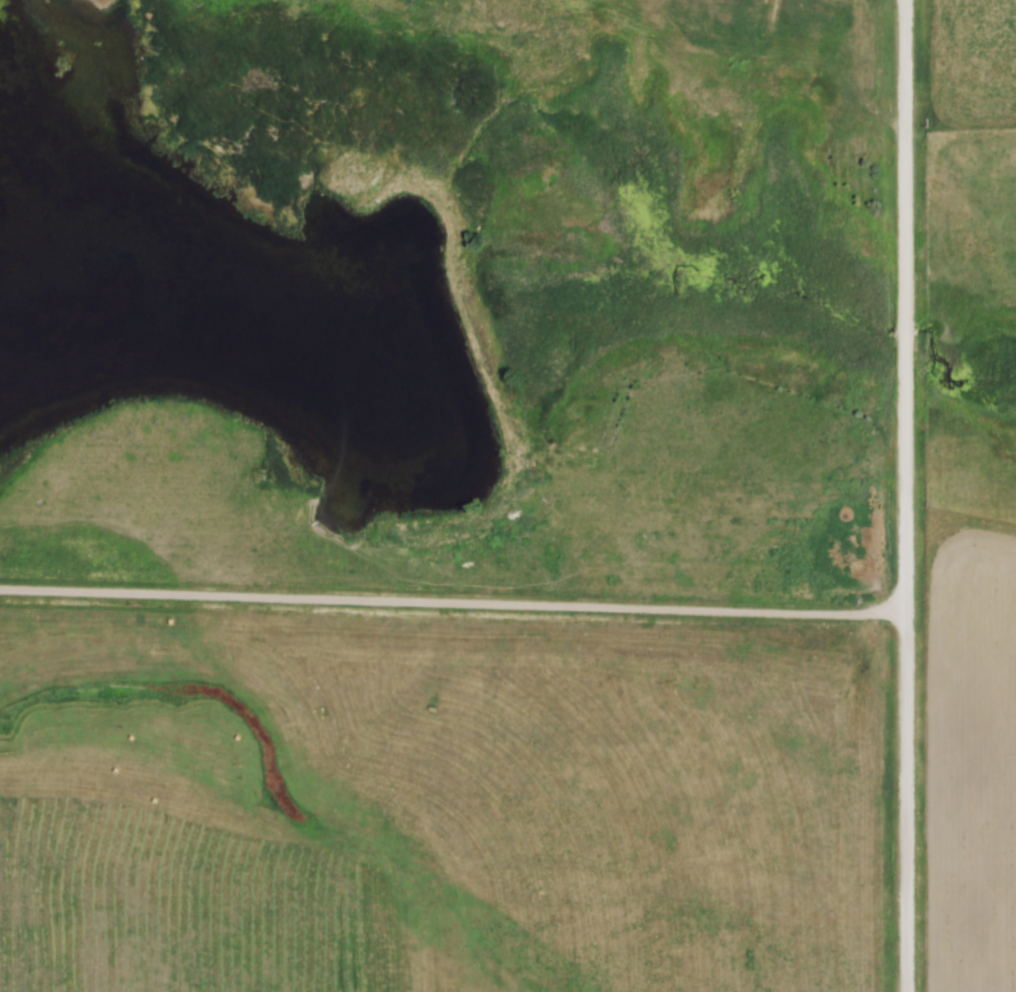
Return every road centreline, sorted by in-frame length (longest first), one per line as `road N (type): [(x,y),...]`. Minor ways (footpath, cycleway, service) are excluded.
road 1 (residential): [(909,991),(906,0)]

